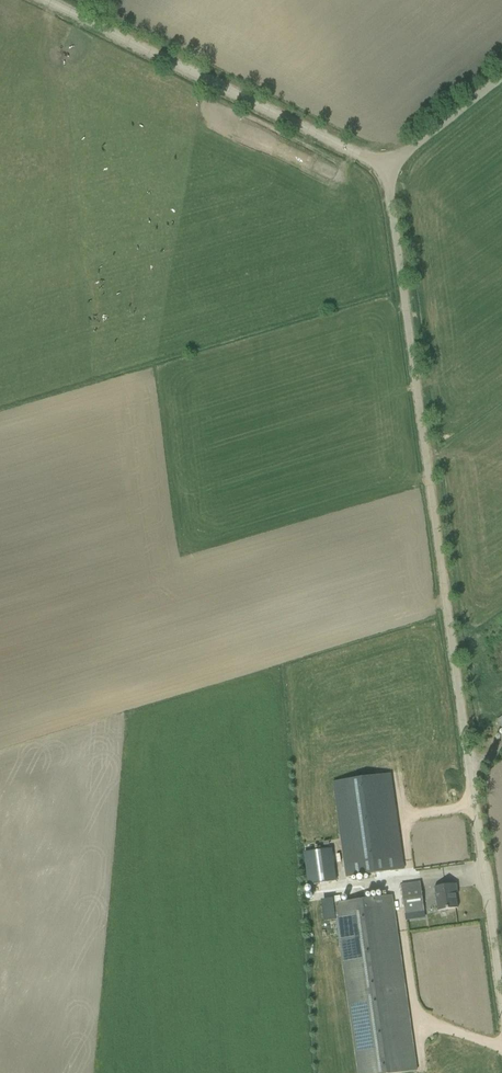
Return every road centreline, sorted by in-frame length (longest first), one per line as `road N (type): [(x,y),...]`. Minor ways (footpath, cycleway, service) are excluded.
road 1 (unclassified): [(501,1008),(386,167)]
road 2 (unclassified): [(386,167),(44,0)]
road 3 (unclassified): [(501,76),(386,167)]

